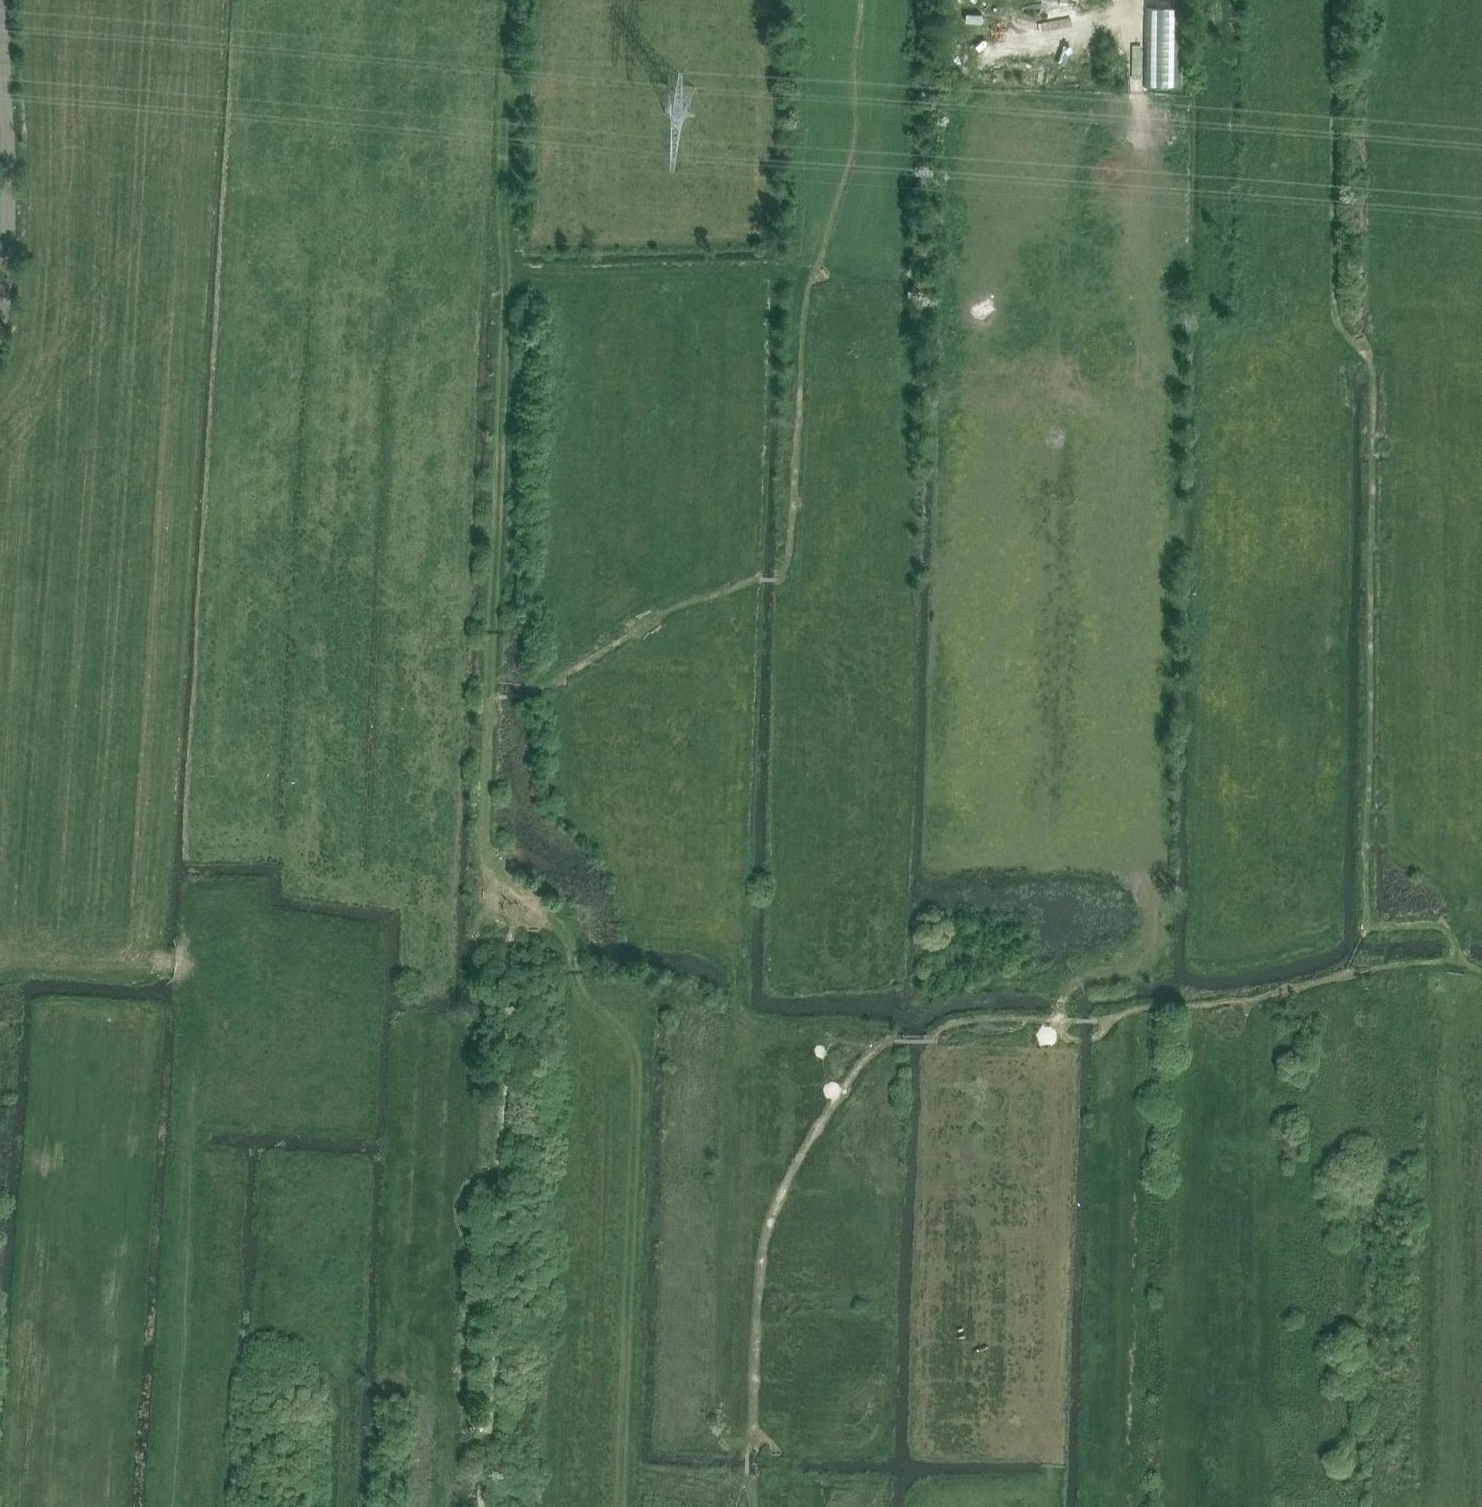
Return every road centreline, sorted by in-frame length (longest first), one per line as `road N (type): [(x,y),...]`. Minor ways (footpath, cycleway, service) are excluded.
road 1 (unclassified): [(0,311),(7,289),(6,0)]

